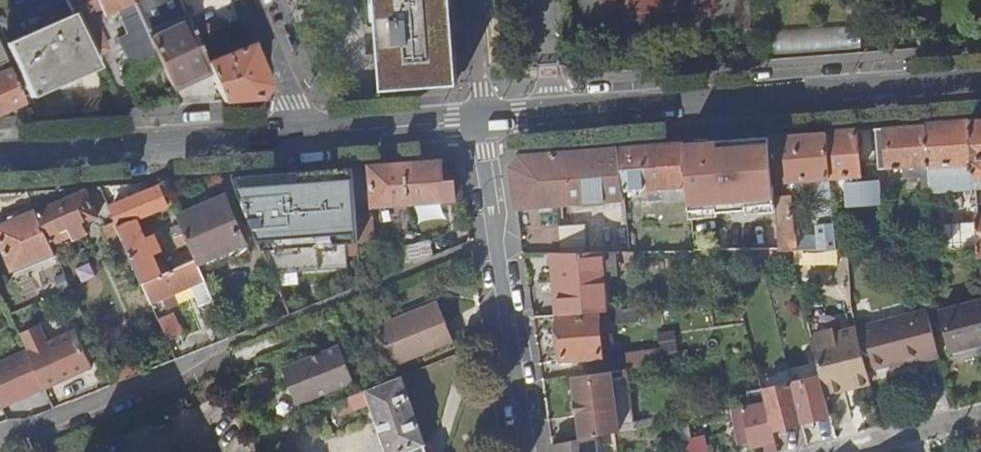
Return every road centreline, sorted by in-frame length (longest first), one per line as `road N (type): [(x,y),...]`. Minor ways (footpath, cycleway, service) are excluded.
road 1 (secondary): [(980,83),(483,120)]
road 2 (residential): [(483,120),(535,451)]
road 3 (secondary): [(300,134),(0,157)]
road 4 (residential): [(0,446),(200,367)]
road 5 (secondary): [(483,120),(300,134)]
road 6 (residential): [(300,134),(296,98),(254,0)]
road 7 (residential): [(474,0),(483,120)]

